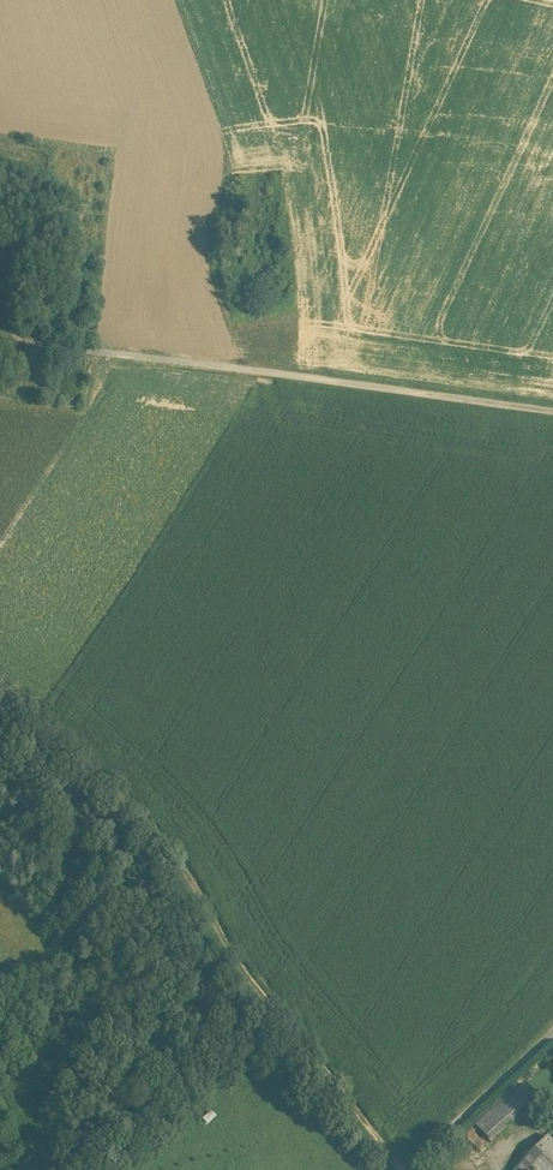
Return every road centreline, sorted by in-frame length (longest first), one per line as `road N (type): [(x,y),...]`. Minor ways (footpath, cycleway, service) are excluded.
road 1 (track): [(397,1169),(250,982),(167,845),(0,680)]
road 2 (unclassified): [(552,410),(68,347)]
road 3 (unclassified): [(552,1031),(413,1169)]
road 4 (track): [(250,982),(224,998),(105,960),(69,963)]

